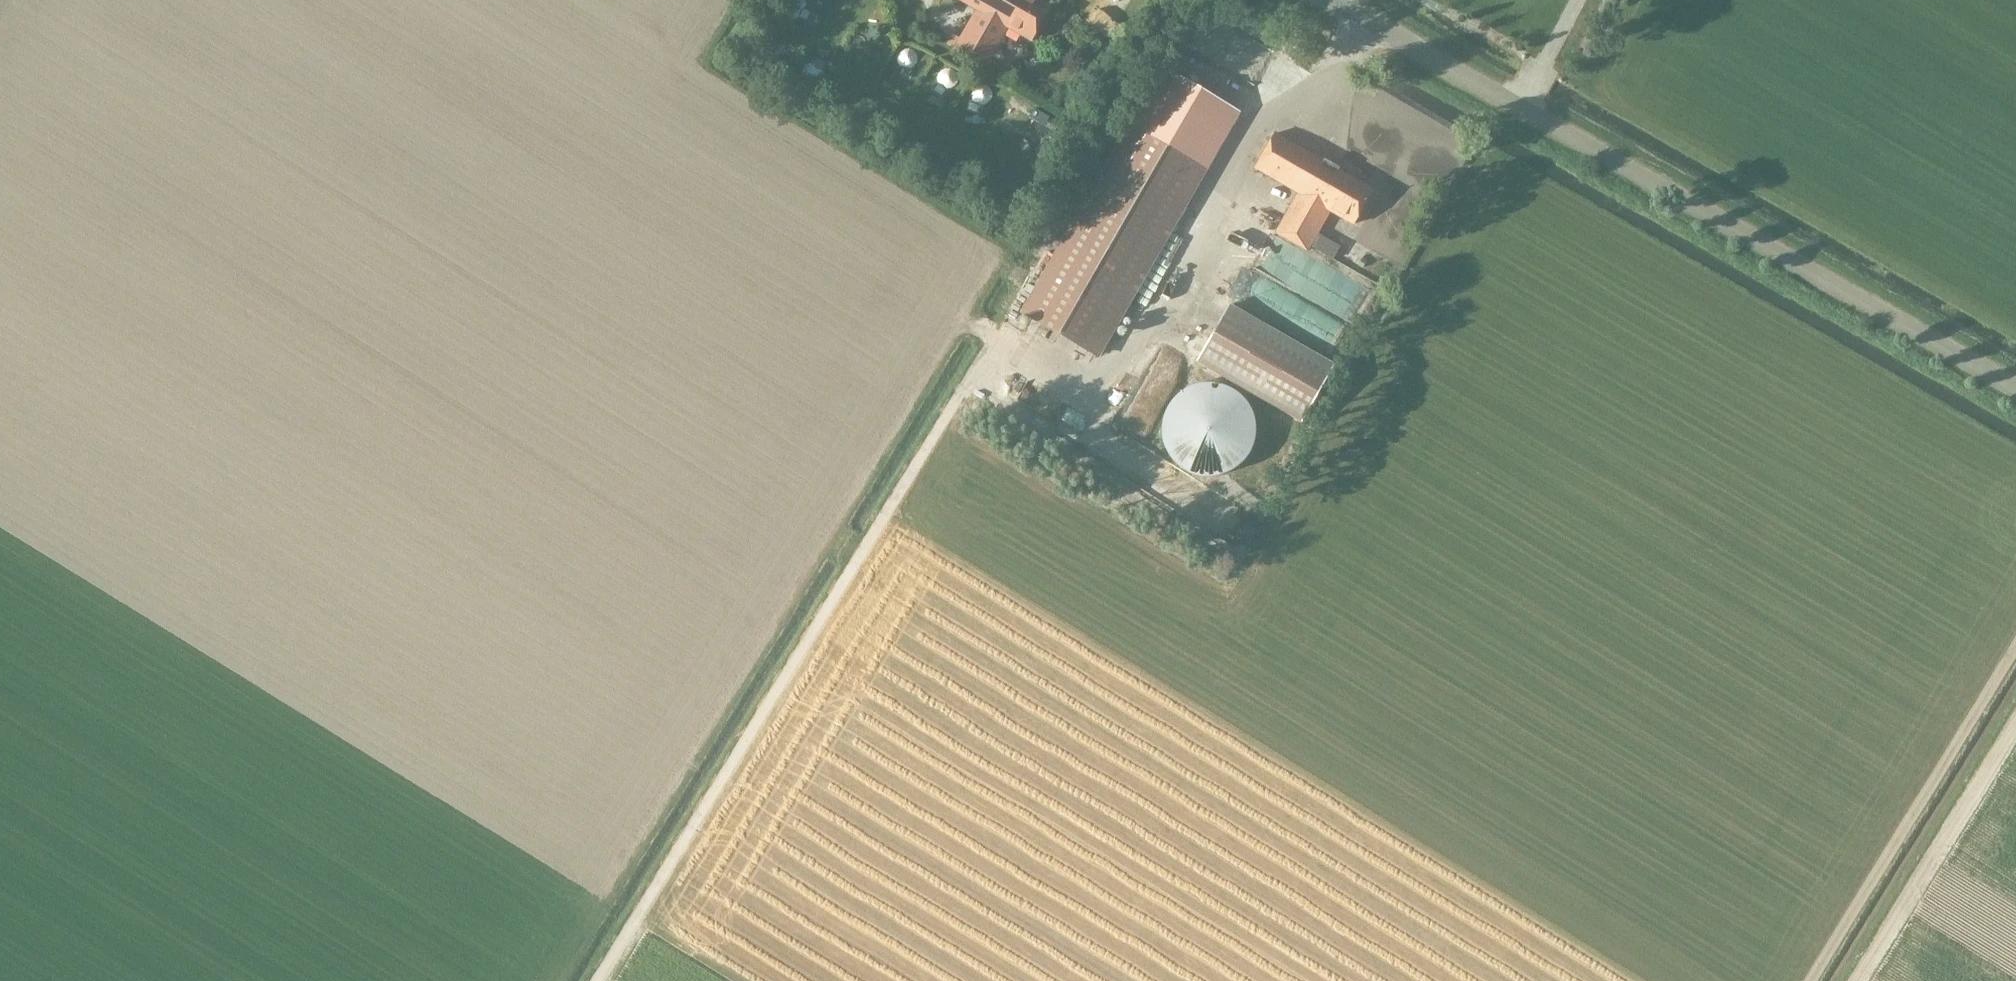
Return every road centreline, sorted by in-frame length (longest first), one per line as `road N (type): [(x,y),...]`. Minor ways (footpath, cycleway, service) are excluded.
road 1 (unclassified): [(2015,389),(1331,0)]

